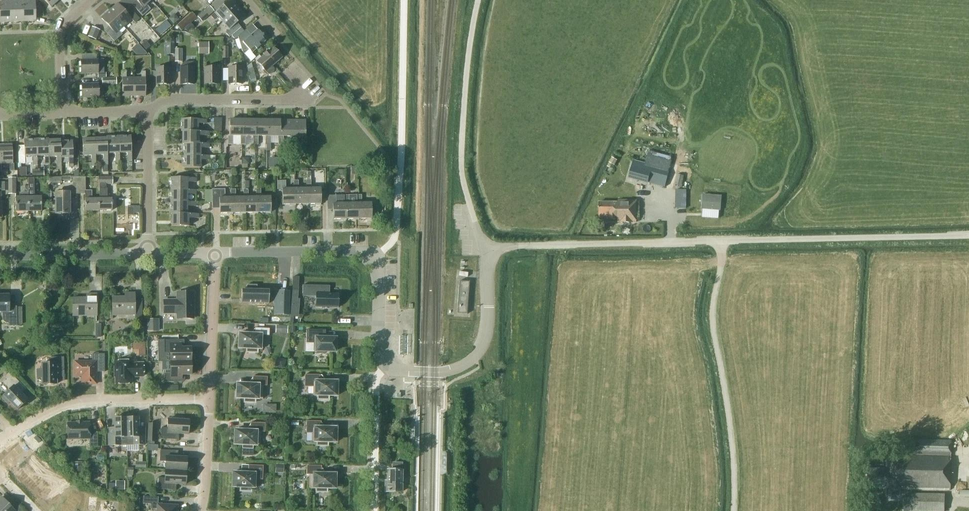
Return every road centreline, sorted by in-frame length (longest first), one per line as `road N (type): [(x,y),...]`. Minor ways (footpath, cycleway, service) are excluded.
road 1 (unclassified): [(486,250),(968,235)]
road 2 (unclassified): [(386,364),(377,346),(372,255),(215,252)]
road 3 (unclassified): [(478,0),(461,165),(486,250)]
road 4 (residential): [(0,438),(83,400),(209,399)]
road 5 (unclassified): [(386,364),(443,372),(471,360),(488,325),(486,250)]
road 6 (residential): [(145,111),(170,98),(291,100),(300,91),(284,74)]
road 7 (unclassified): [(374,510),(377,379),(386,364)]
road 8 (unclassified): [(148,253),(0,255)]
road 9 (residential): [(209,399),(215,252)]
road 10 (residential): [(148,253),(145,111)]
road 11 (residential): [(61,113),(60,32),(90,0)]

